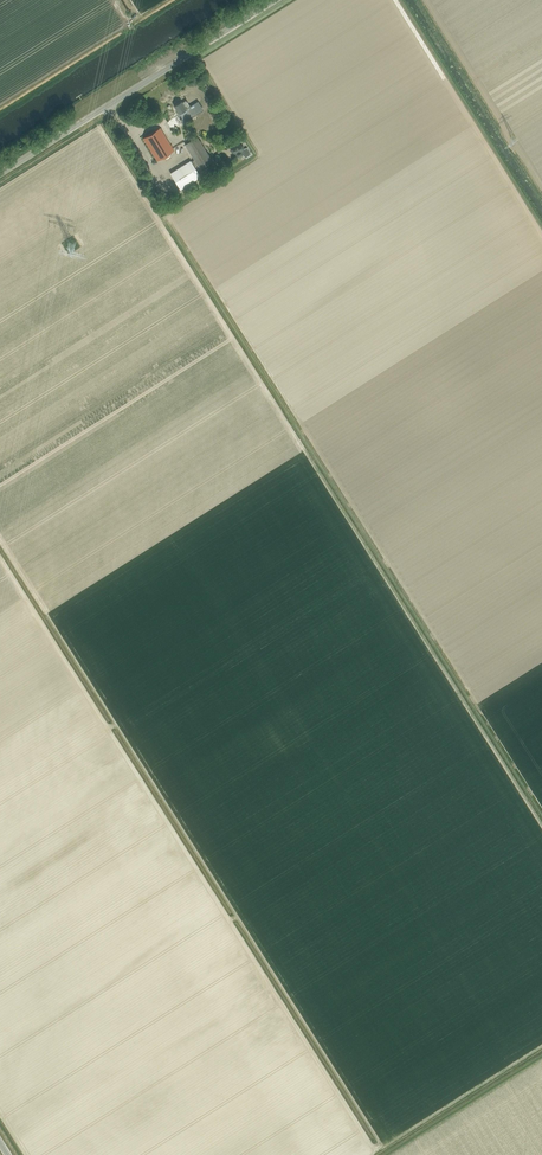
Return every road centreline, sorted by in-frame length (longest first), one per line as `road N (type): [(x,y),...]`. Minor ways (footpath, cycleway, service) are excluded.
road 1 (unclassified): [(0,174),(276,0)]
road 2 (track): [(475,127),(395,0)]

